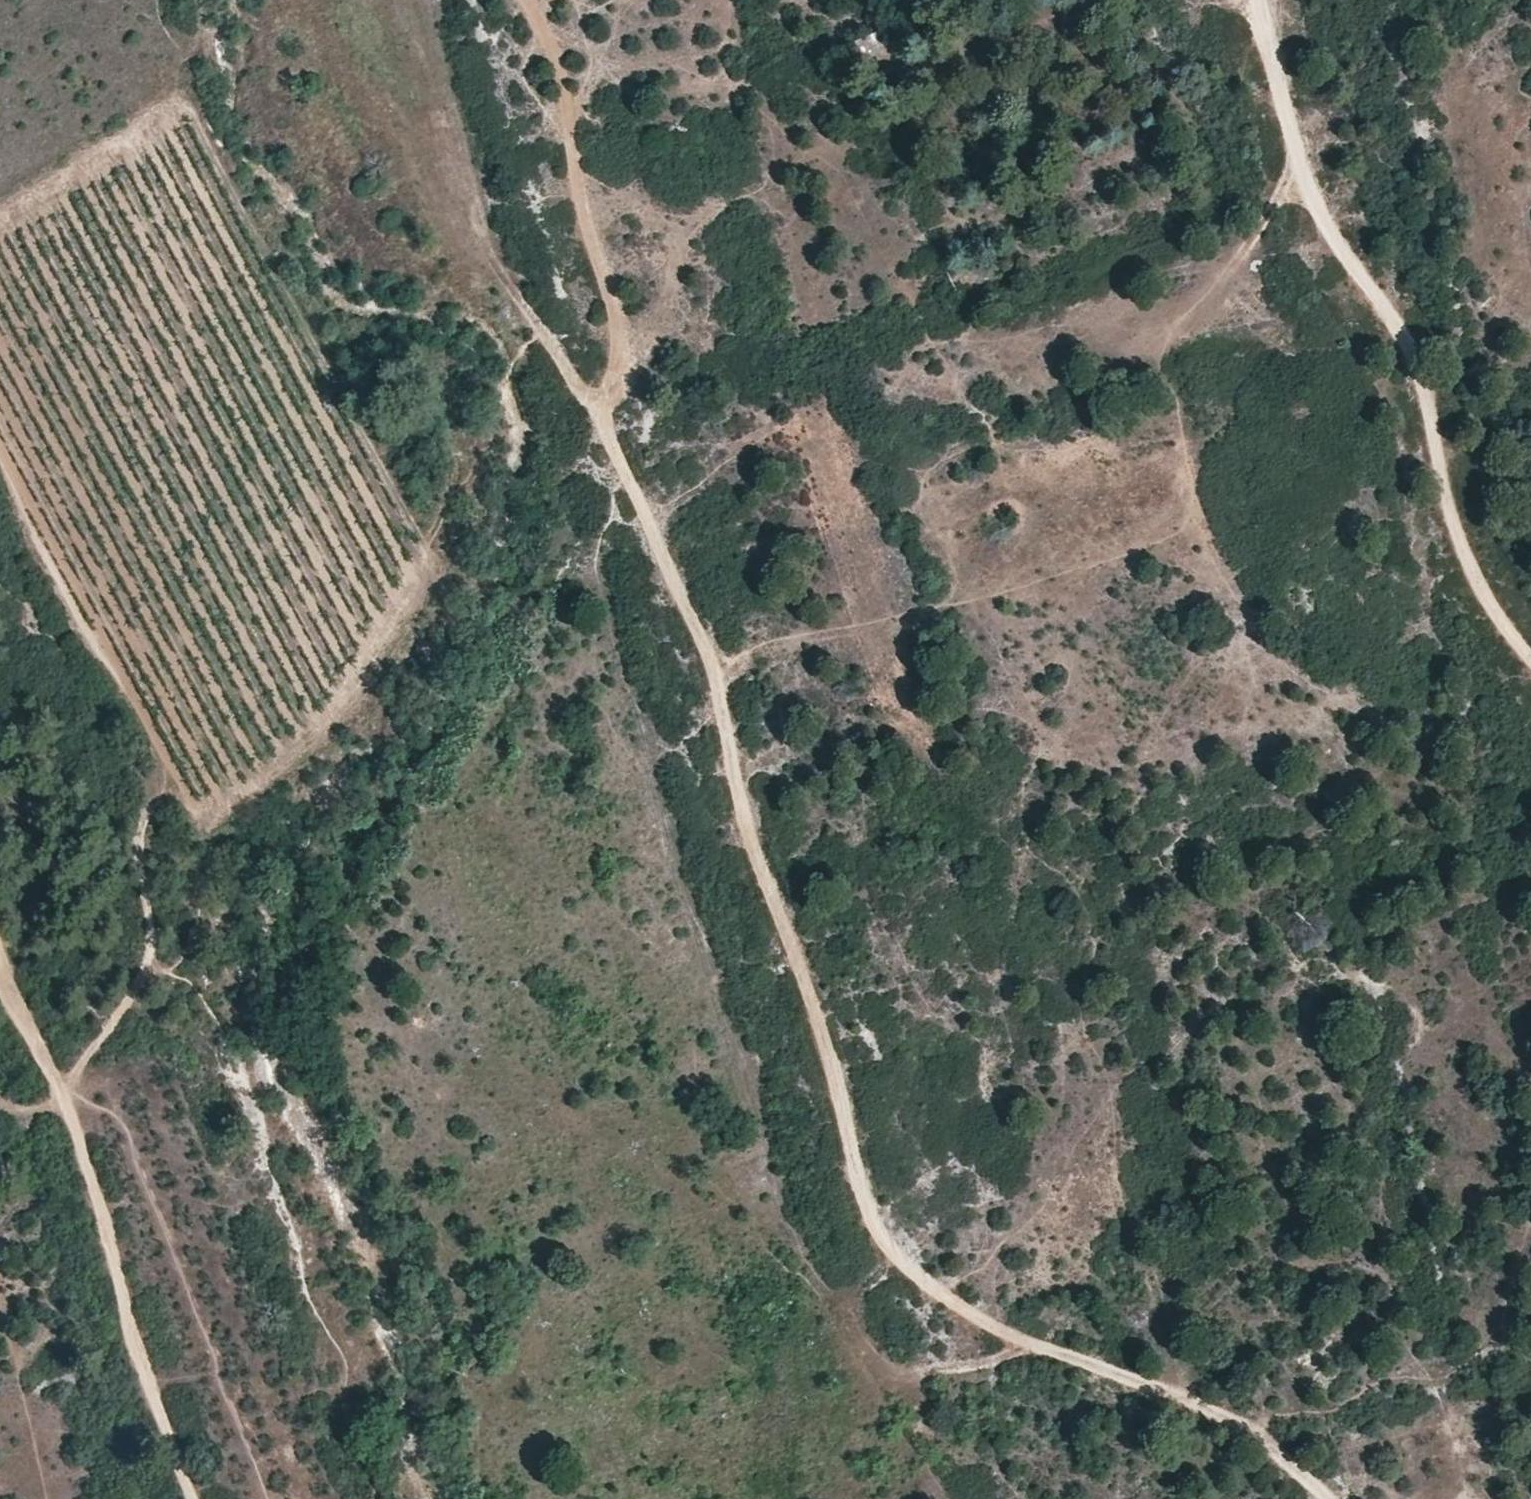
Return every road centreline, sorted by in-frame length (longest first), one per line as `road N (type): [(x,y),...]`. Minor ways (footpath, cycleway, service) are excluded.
road 1 (track): [(1329,1498),(1242,1429),(1000,1331),(951,1303),(874,1224),(822,1029),(743,813),(713,663),(600,411),(619,359),(614,316),(587,234),(561,72),(527,0)]
road 2 (track): [(62,1096),(148,963),(139,832),(173,760),(0,441)]
road 3 (track): [(1262,0),(1301,172),(1339,247),(1421,359),(1450,518),(1475,584),(1530,658)]

